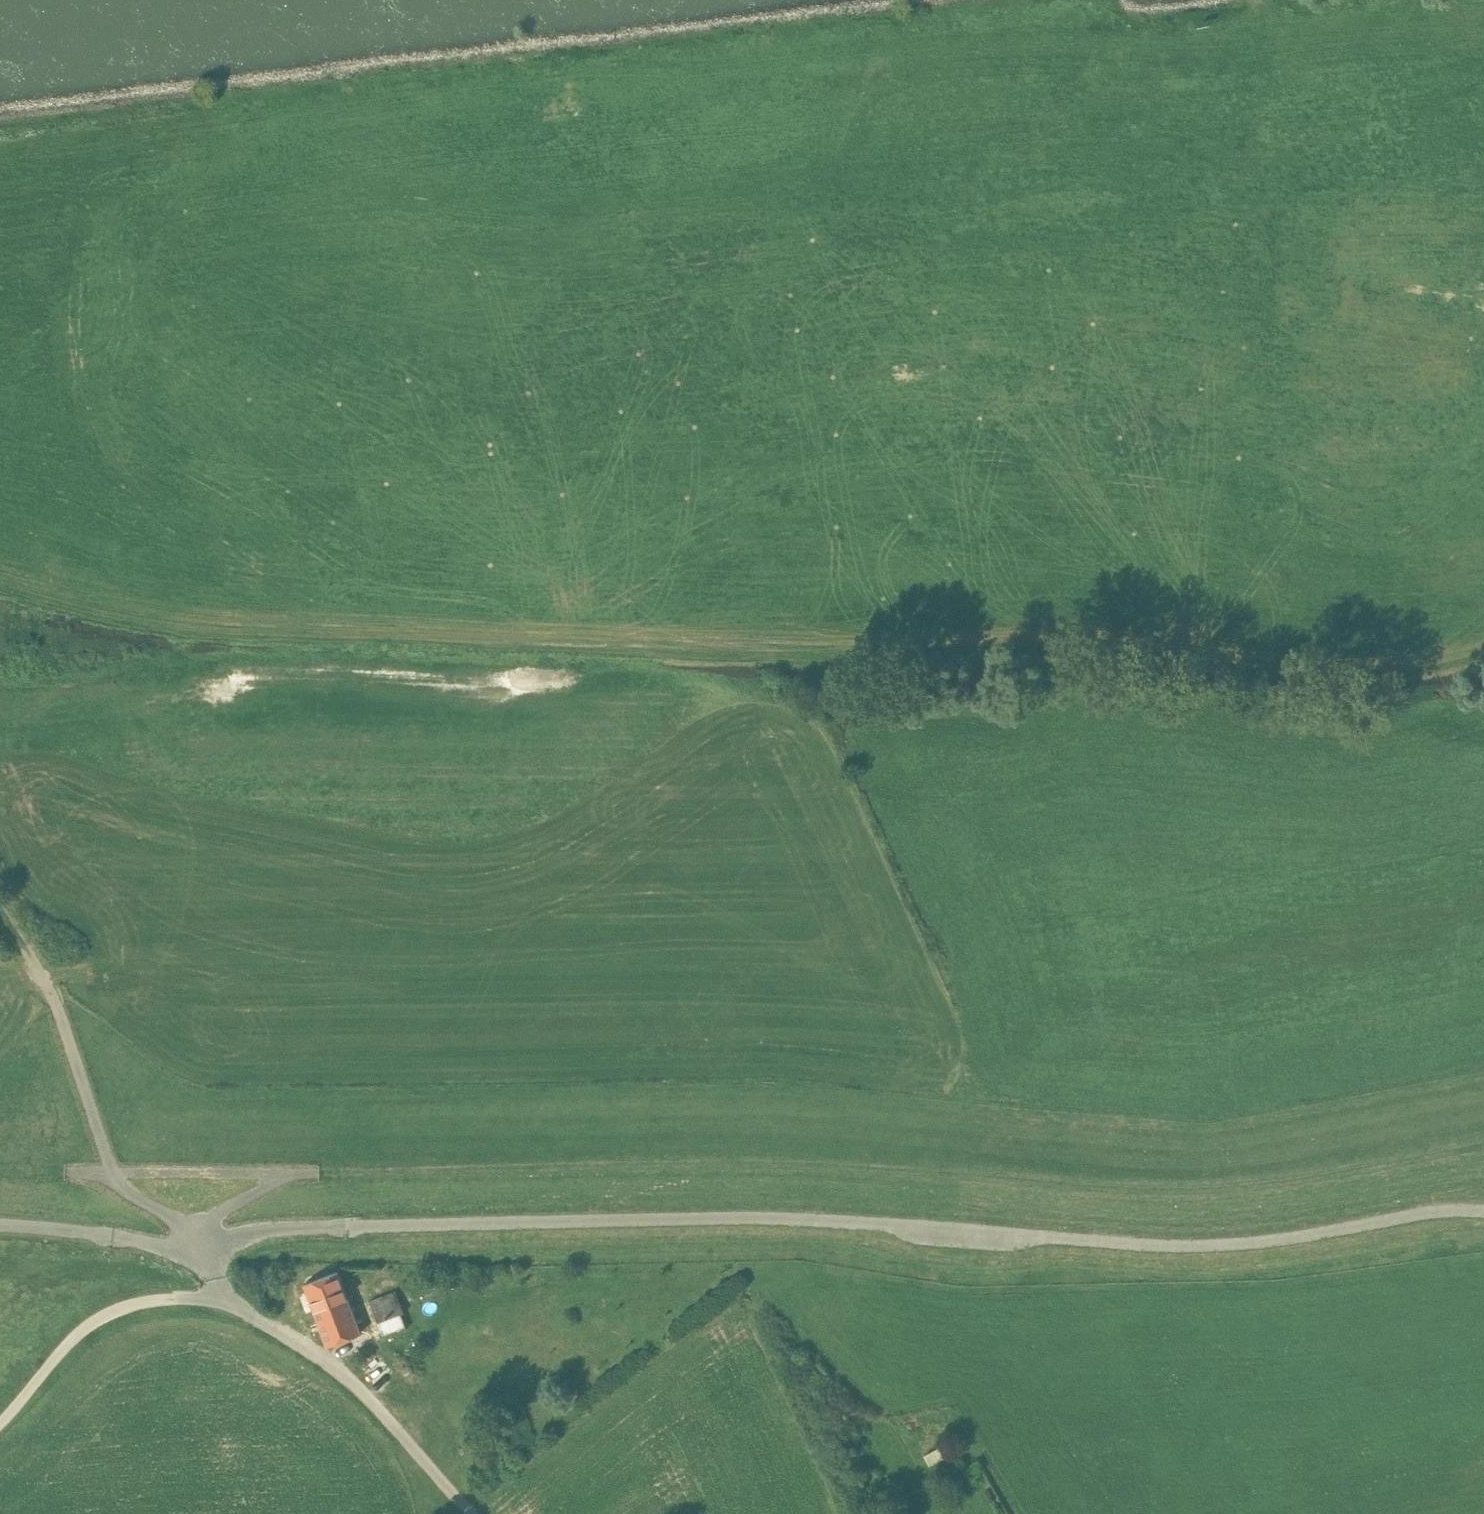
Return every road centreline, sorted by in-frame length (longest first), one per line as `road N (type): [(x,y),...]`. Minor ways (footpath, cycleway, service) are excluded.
road 1 (track): [(0,1223),(205,1244),(267,1228),(755,1217),(1222,1244),(1443,1208),(1483,1210)]
road 2 (residential): [(0,1424),(82,1329),(112,1312),(143,1301),(222,1301),(349,1377),(470,1513)]

